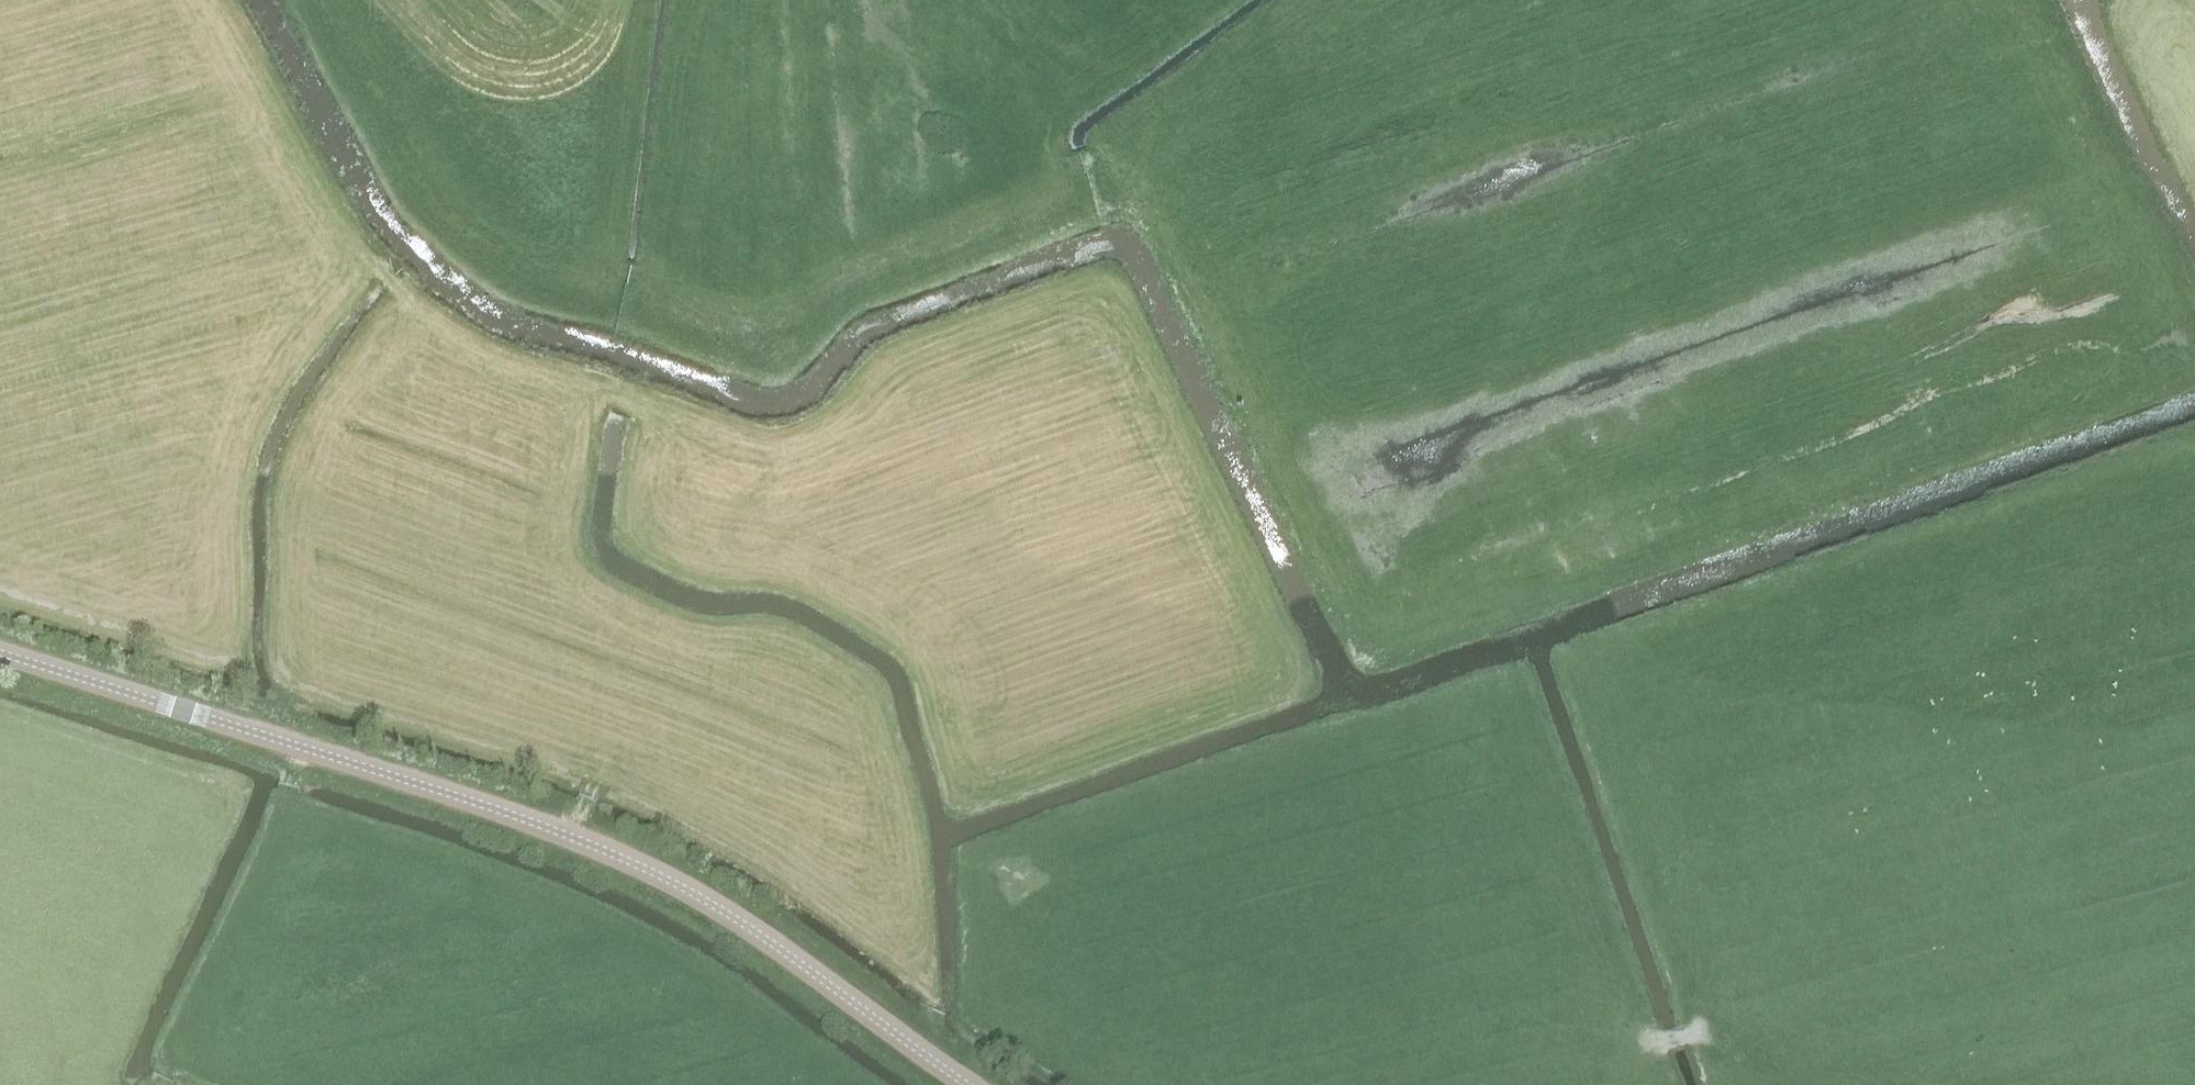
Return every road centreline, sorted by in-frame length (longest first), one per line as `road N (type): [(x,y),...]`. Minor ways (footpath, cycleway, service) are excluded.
road 1 (tertiary): [(969,1084),(667,878),(535,824),(0,653)]

